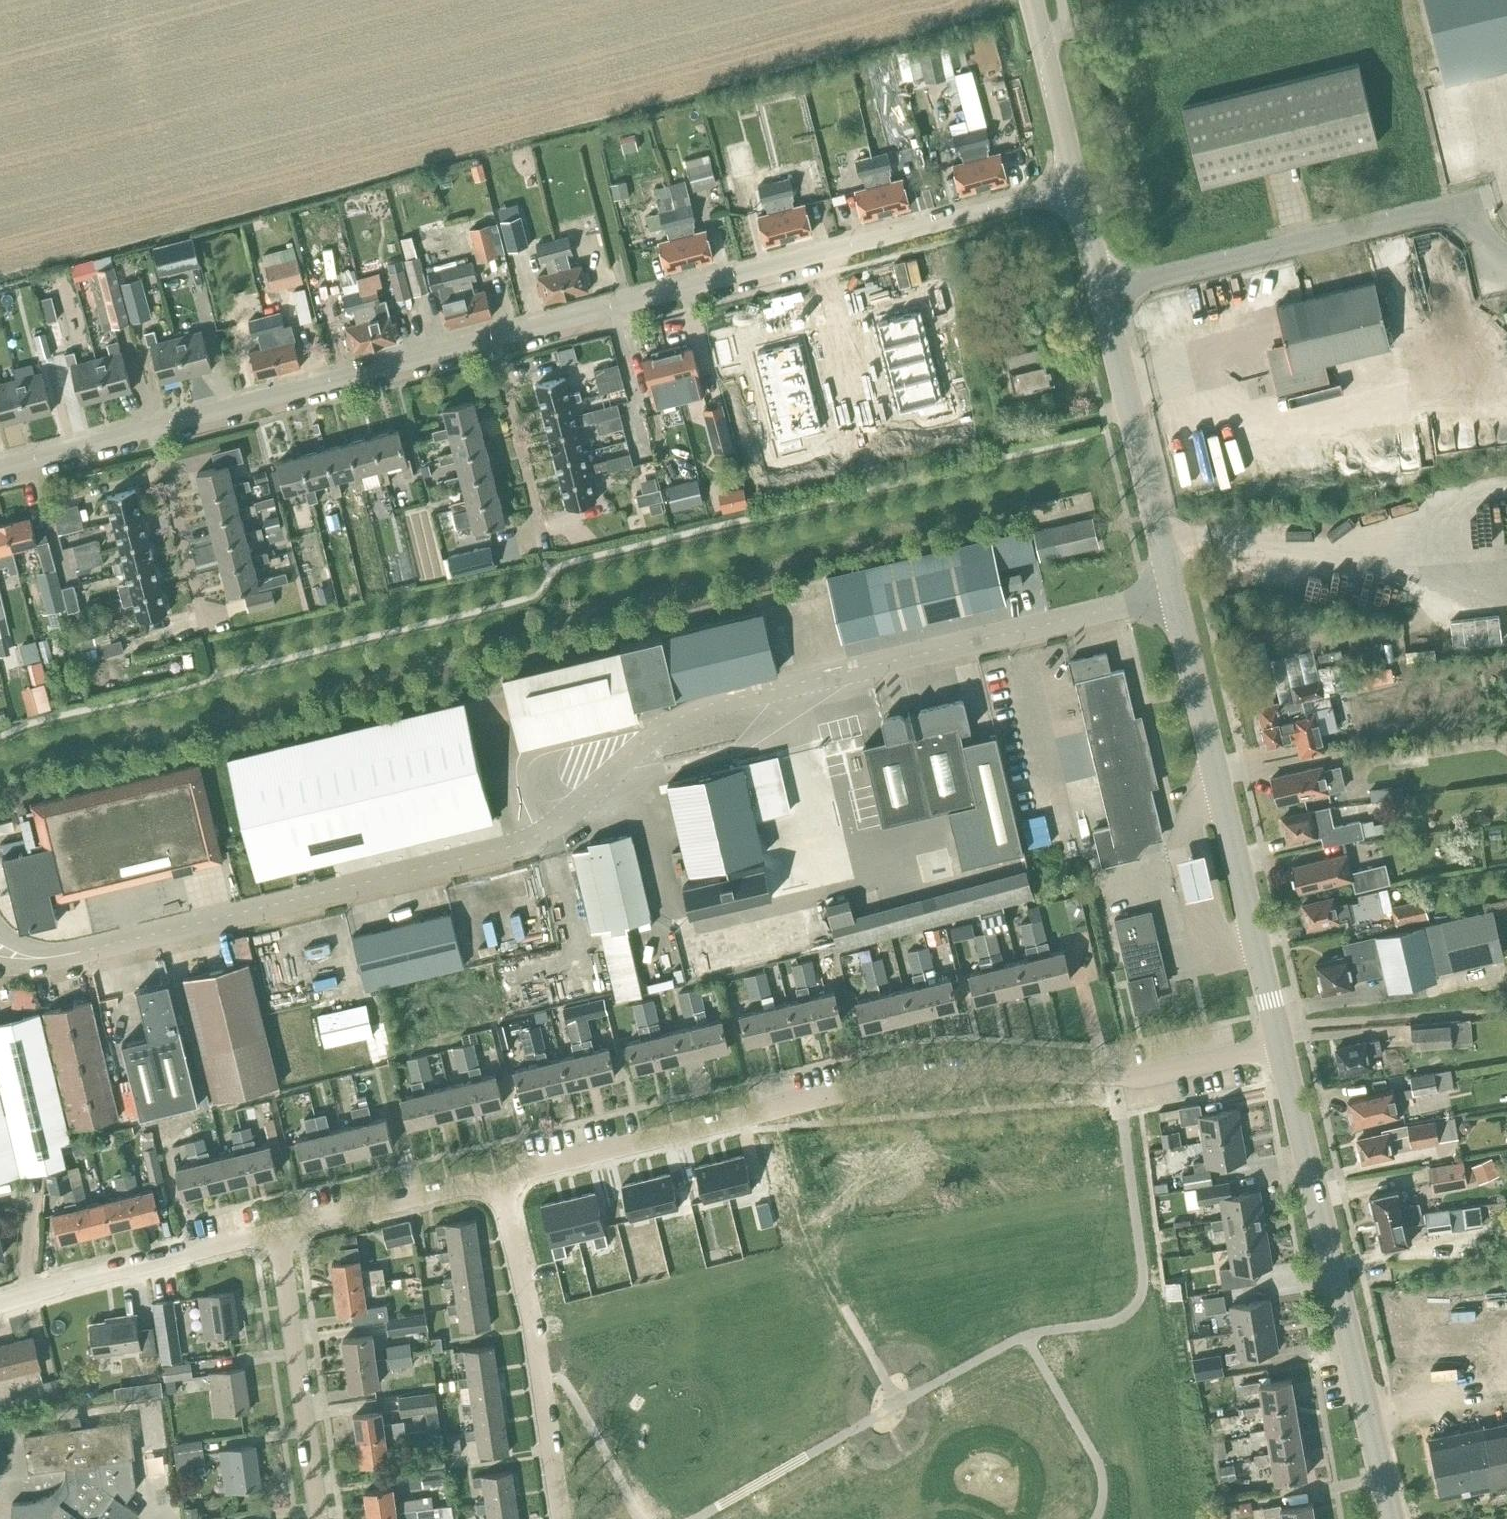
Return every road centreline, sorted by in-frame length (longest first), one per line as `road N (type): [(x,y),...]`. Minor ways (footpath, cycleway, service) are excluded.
road 1 (unclassified): [(87,950),(516,844),(649,738),(723,701),(1173,592)]
road 2 (residential): [(500,1176),(936,1071),(1139,1074),(1281,1047)]
road 3 (residential): [(491,341),(1077,189)]
road 4 (tertiary): [(1392,1518),(1281,1047)]
road 5 (tertiary): [(1281,1047),(1173,592)]
road 6 (tertiary): [(1173,592),(1077,189)]
road 7 (residential): [(154,429),(491,341)]
road 8 (residential): [(561,1518),(534,1329),(500,1176)]
road 9 (residential): [(319,1518),(277,1229)]
road 10 (residential): [(0,1302),(277,1229)]
road 11 (residential): [(277,1229),(500,1176)]
road 12 (residential): [(202,630),(154,429)]
road 13 (tertiary): [(1077,189),(1031,0)]
road 14 (residential): [(539,528),(491,341)]
road 15 (residential): [(0,469),(154,429)]

